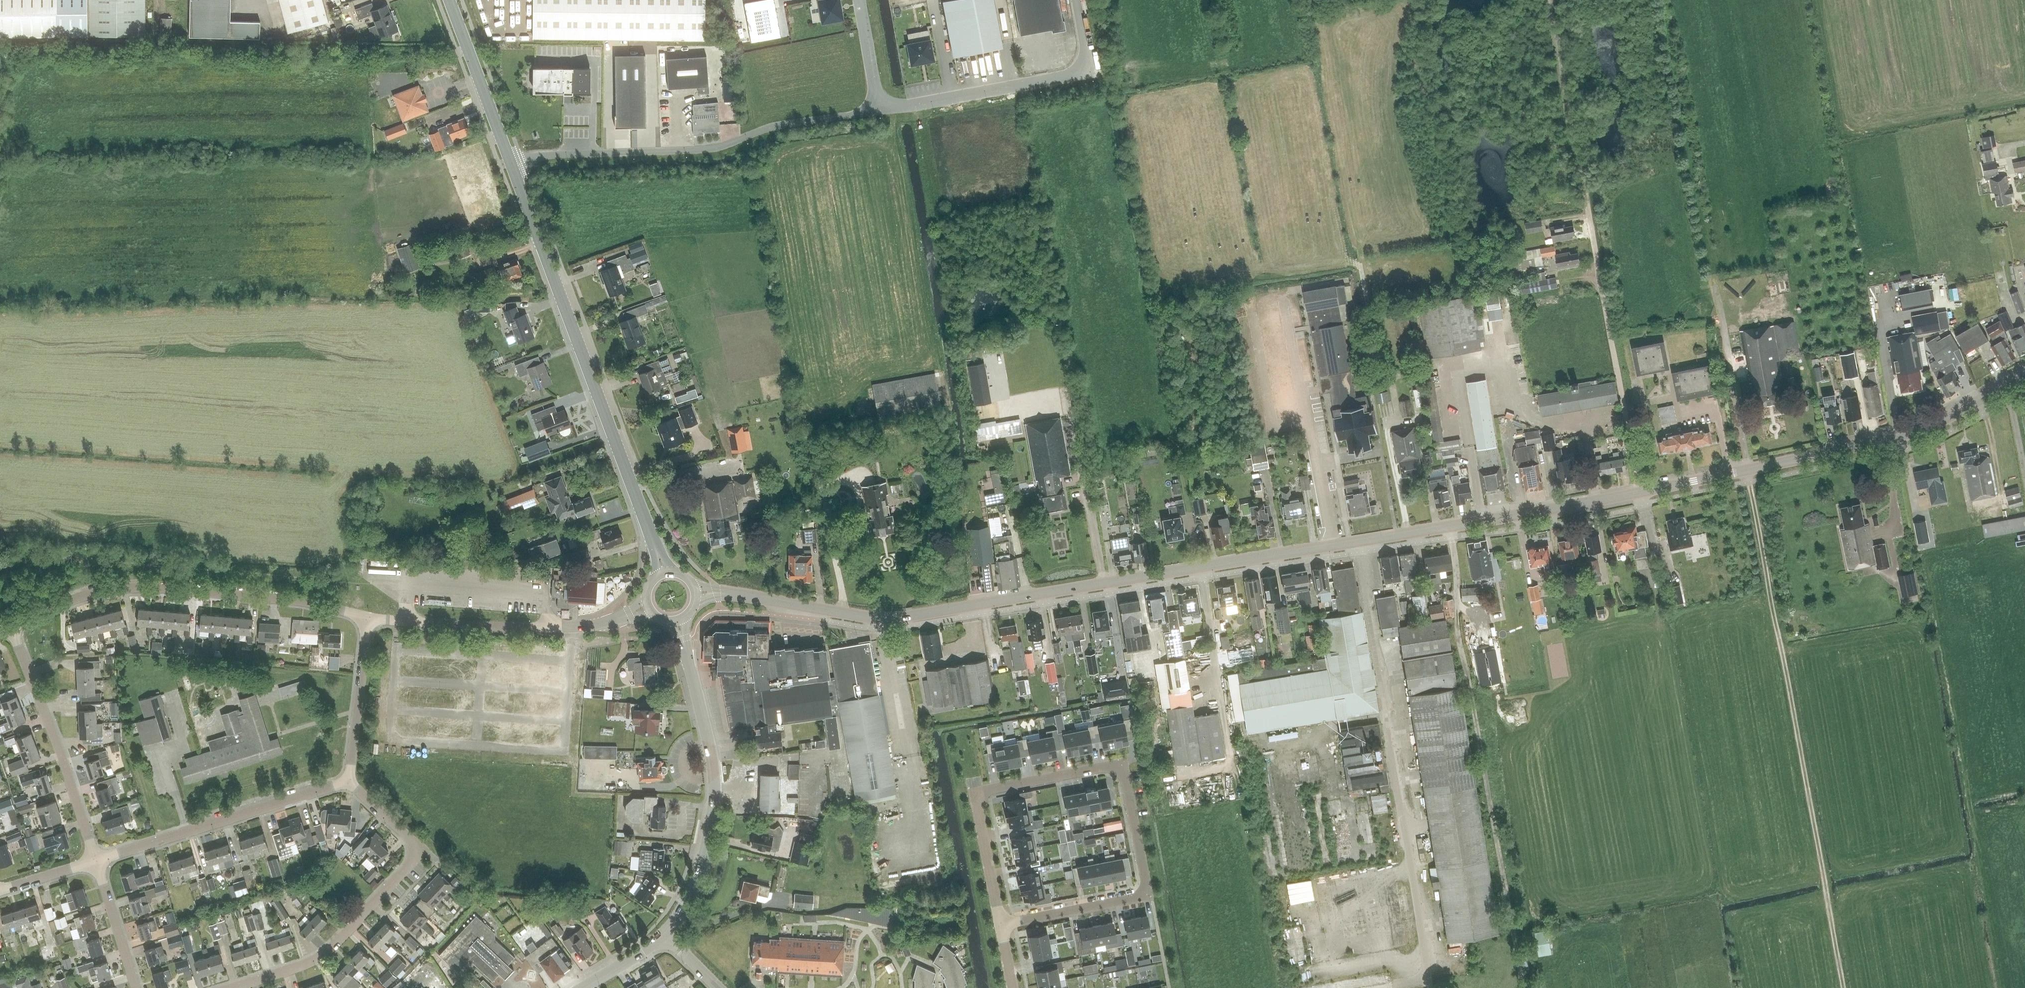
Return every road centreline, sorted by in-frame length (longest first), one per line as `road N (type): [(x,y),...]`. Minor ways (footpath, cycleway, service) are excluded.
road 1 (track): [(1844,987),(1747,471)]
road 2 (tertiary): [(696,594),(884,618),(1200,568)]
road 3 (unclassified): [(1639,494),(1546,0)]
road 4 (track): [(1524,987),(1458,639),(1452,528)]
road 5 (tertiary): [(1200,568),(1639,494)]
road 6 (track): [(1925,549),(2003,987)]
road 7 (tertiary): [(511,166),(665,573)]
road 8 (residential): [(974,795),(1121,767),(1147,897),(1000,927)]
road 9 (tertiary): [(1639,494),(1899,438),(2024,376)]
road 10 (unclassified): [(511,166),(537,158),(710,152),(771,129),(878,112)]
road 11 (residential): [(9,626),(81,597),(130,589),(301,600),(368,618)]
road 12 (tertiary): [(665,935),(699,870),(713,778),(679,621)]
road 13 (residential): [(240,987),(326,955),(411,865),(410,841),(348,785)]
road 14 (unclassified): [(368,618),(571,630),(614,622),(647,604)]
road 15 (unclassified): [(1078,0),(1087,65),(1077,77),(878,112)]
road 16 (residential): [(96,862),(348,785)]
road 17 (residential): [(96,862),(9,626)]
road 18 (unclassified): [(1237,797),(1200,568)]
road 19 (track): [(1103,584),(1067,391)]
road 20 (tertiary): [(449,0),(511,166)]
road 21 (residential): [(348,785),(368,618)]
road 22 (residential): [(1000,927),(974,795)]
road 23 (residential): [(136,987),(96,862)]

